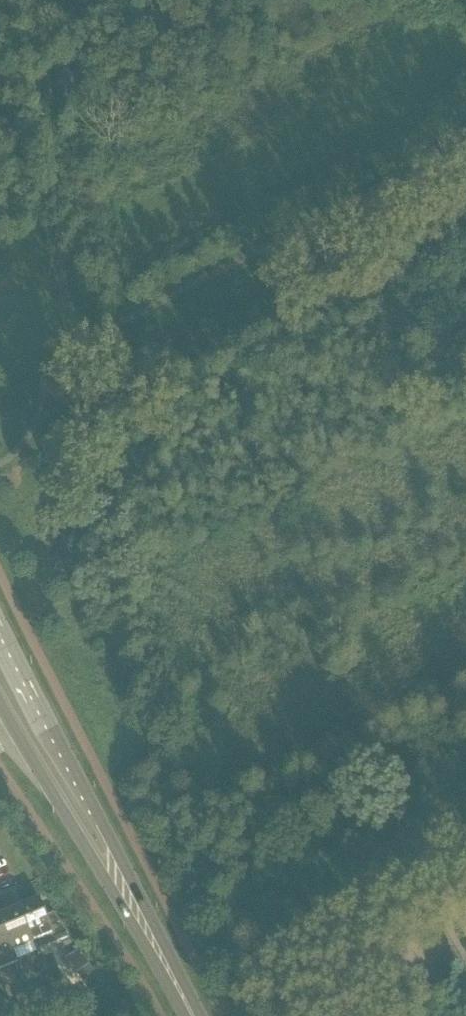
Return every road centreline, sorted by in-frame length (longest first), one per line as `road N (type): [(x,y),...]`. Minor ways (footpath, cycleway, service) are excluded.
road 1 (secondary): [(145,940),(134,887),(0,630)]
road 2 (secondary): [(0,714),(145,940)]

